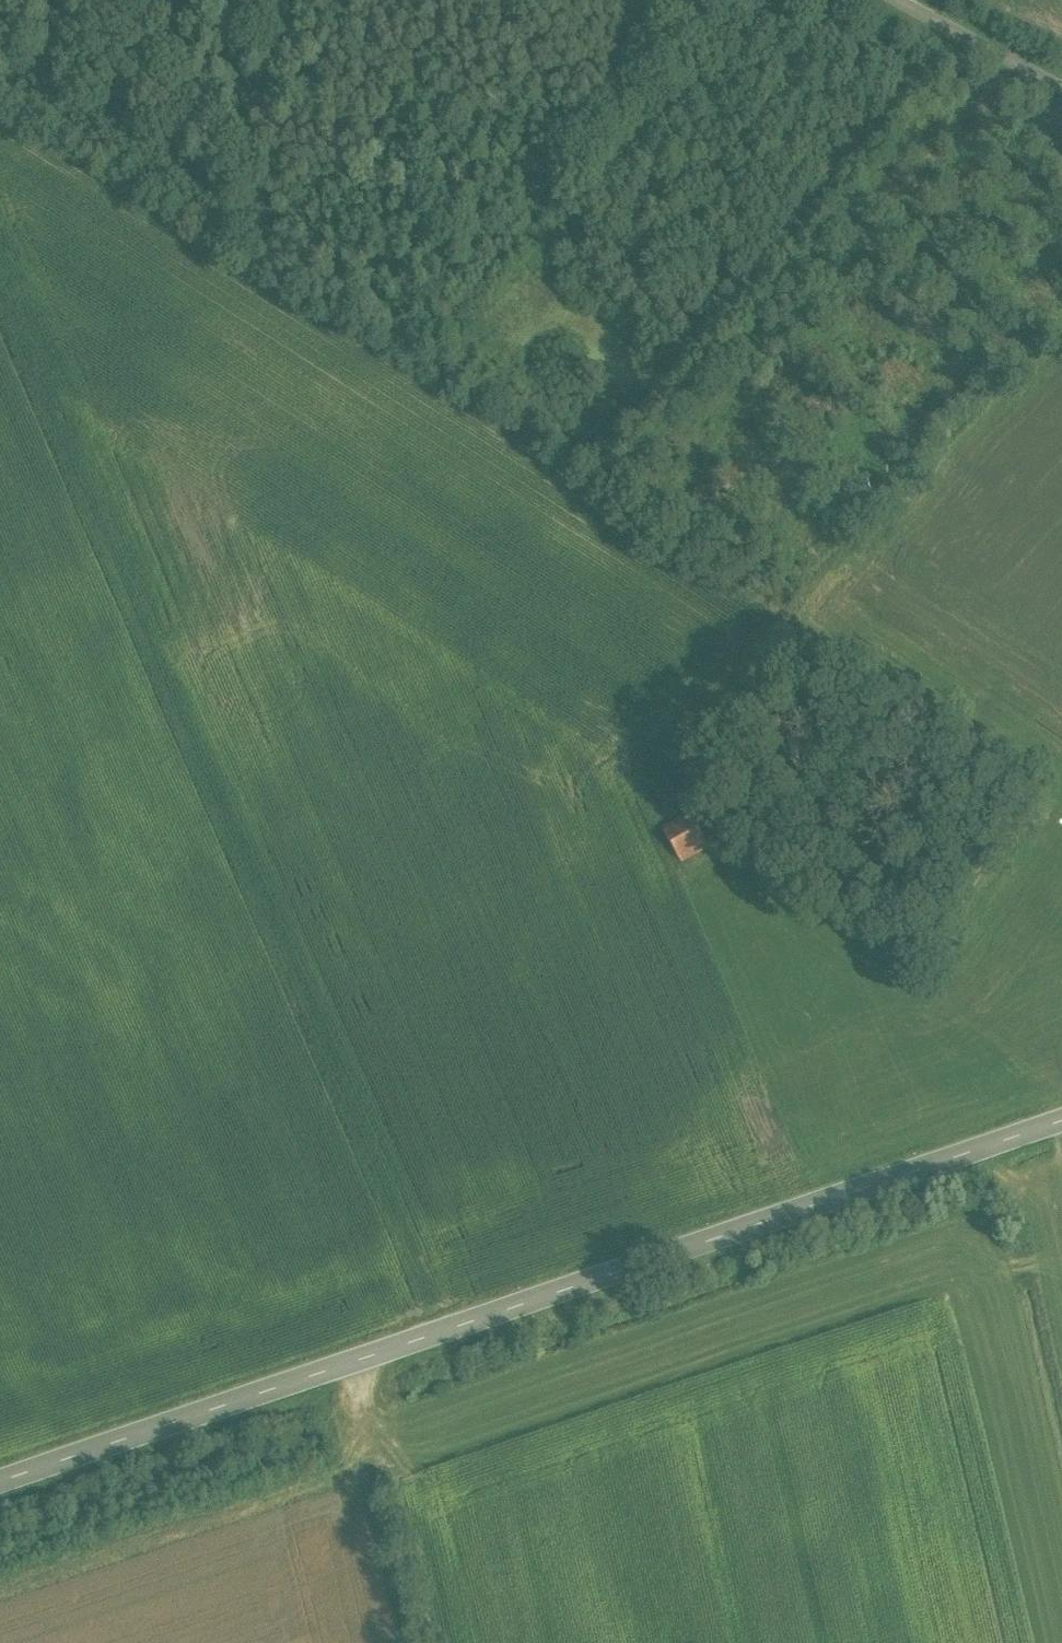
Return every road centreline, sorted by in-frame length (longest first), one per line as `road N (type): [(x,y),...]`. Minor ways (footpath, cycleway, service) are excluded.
road 1 (tertiary): [(0,1480),(1061,1122)]
road 2 (unclassified): [(1061,87),(899,0)]

